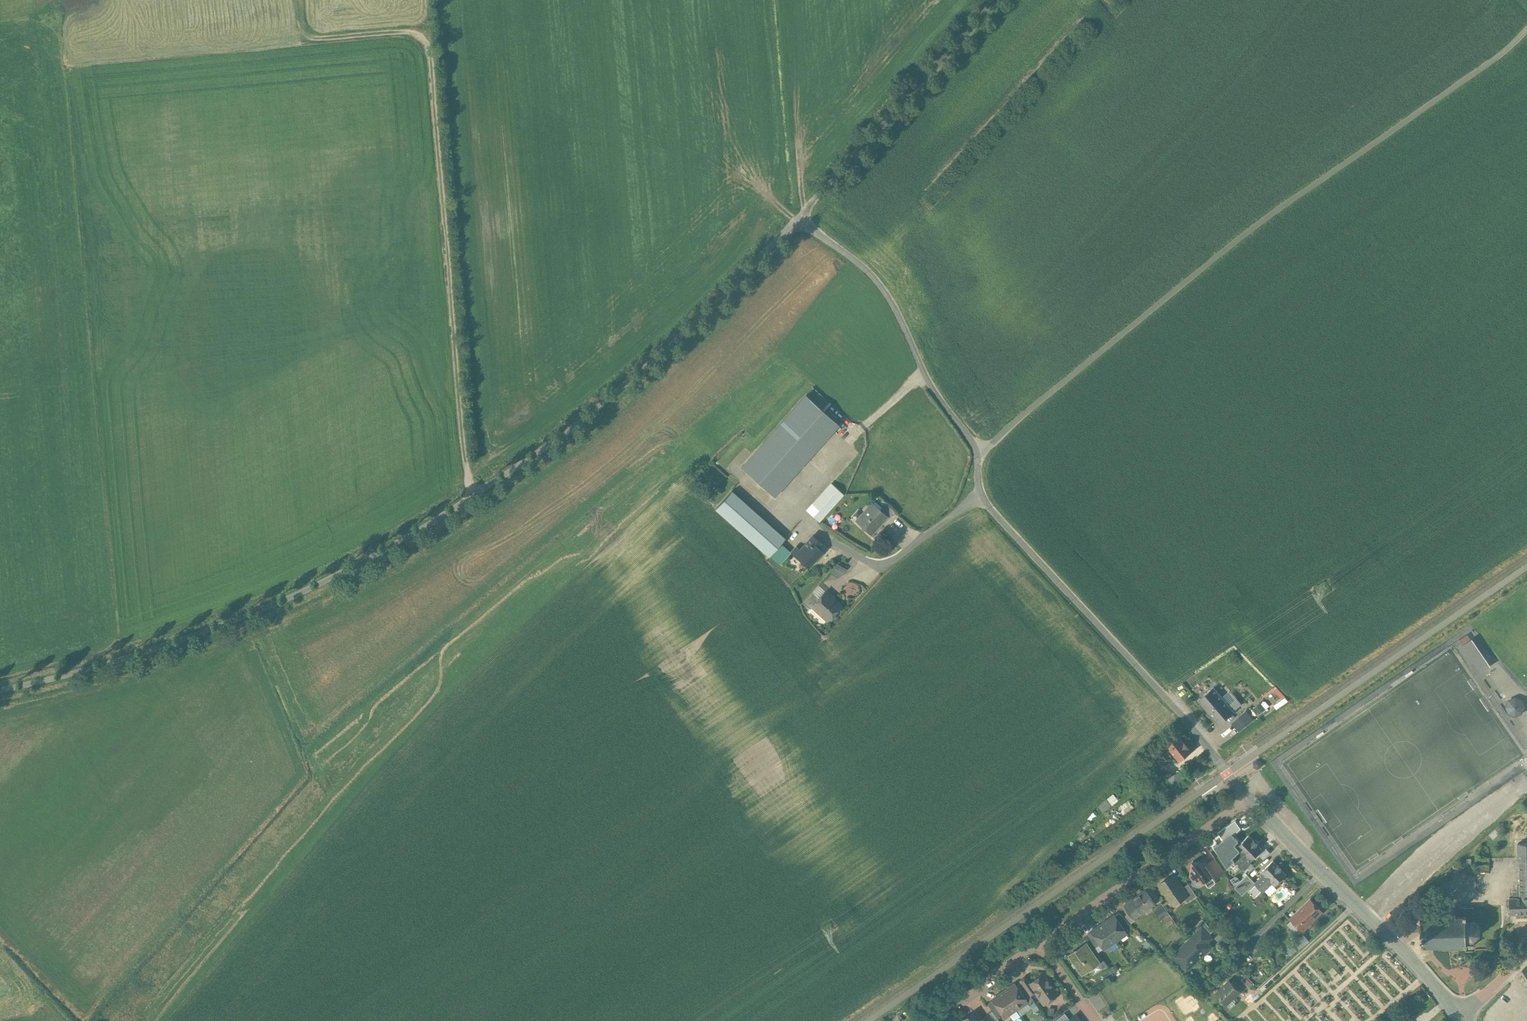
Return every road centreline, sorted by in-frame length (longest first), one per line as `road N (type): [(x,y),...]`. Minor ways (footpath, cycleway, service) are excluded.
road 1 (unclassified): [(0,689),(179,640),(406,538),(609,399),(799,215)]
road 2 (unclassified): [(975,457),(1182,283),(1526,27)]
road 3 (track): [(470,498),(426,43),(408,32),(306,38),(297,0)]
road 4 (residential): [(975,457),(985,512),(1253,799)]
road 5 (residential): [(799,215),(873,268),(924,368),(970,434),(975,457)]
road 6 (residential): [(1253,799),(1456,1013)]
road 7 (unclassified): [(799,215),(1000,0)]
road 8 (residential): [(1042,944),(1253,799)]
road 9 (residential): [(935,1020),(1042,944)]

